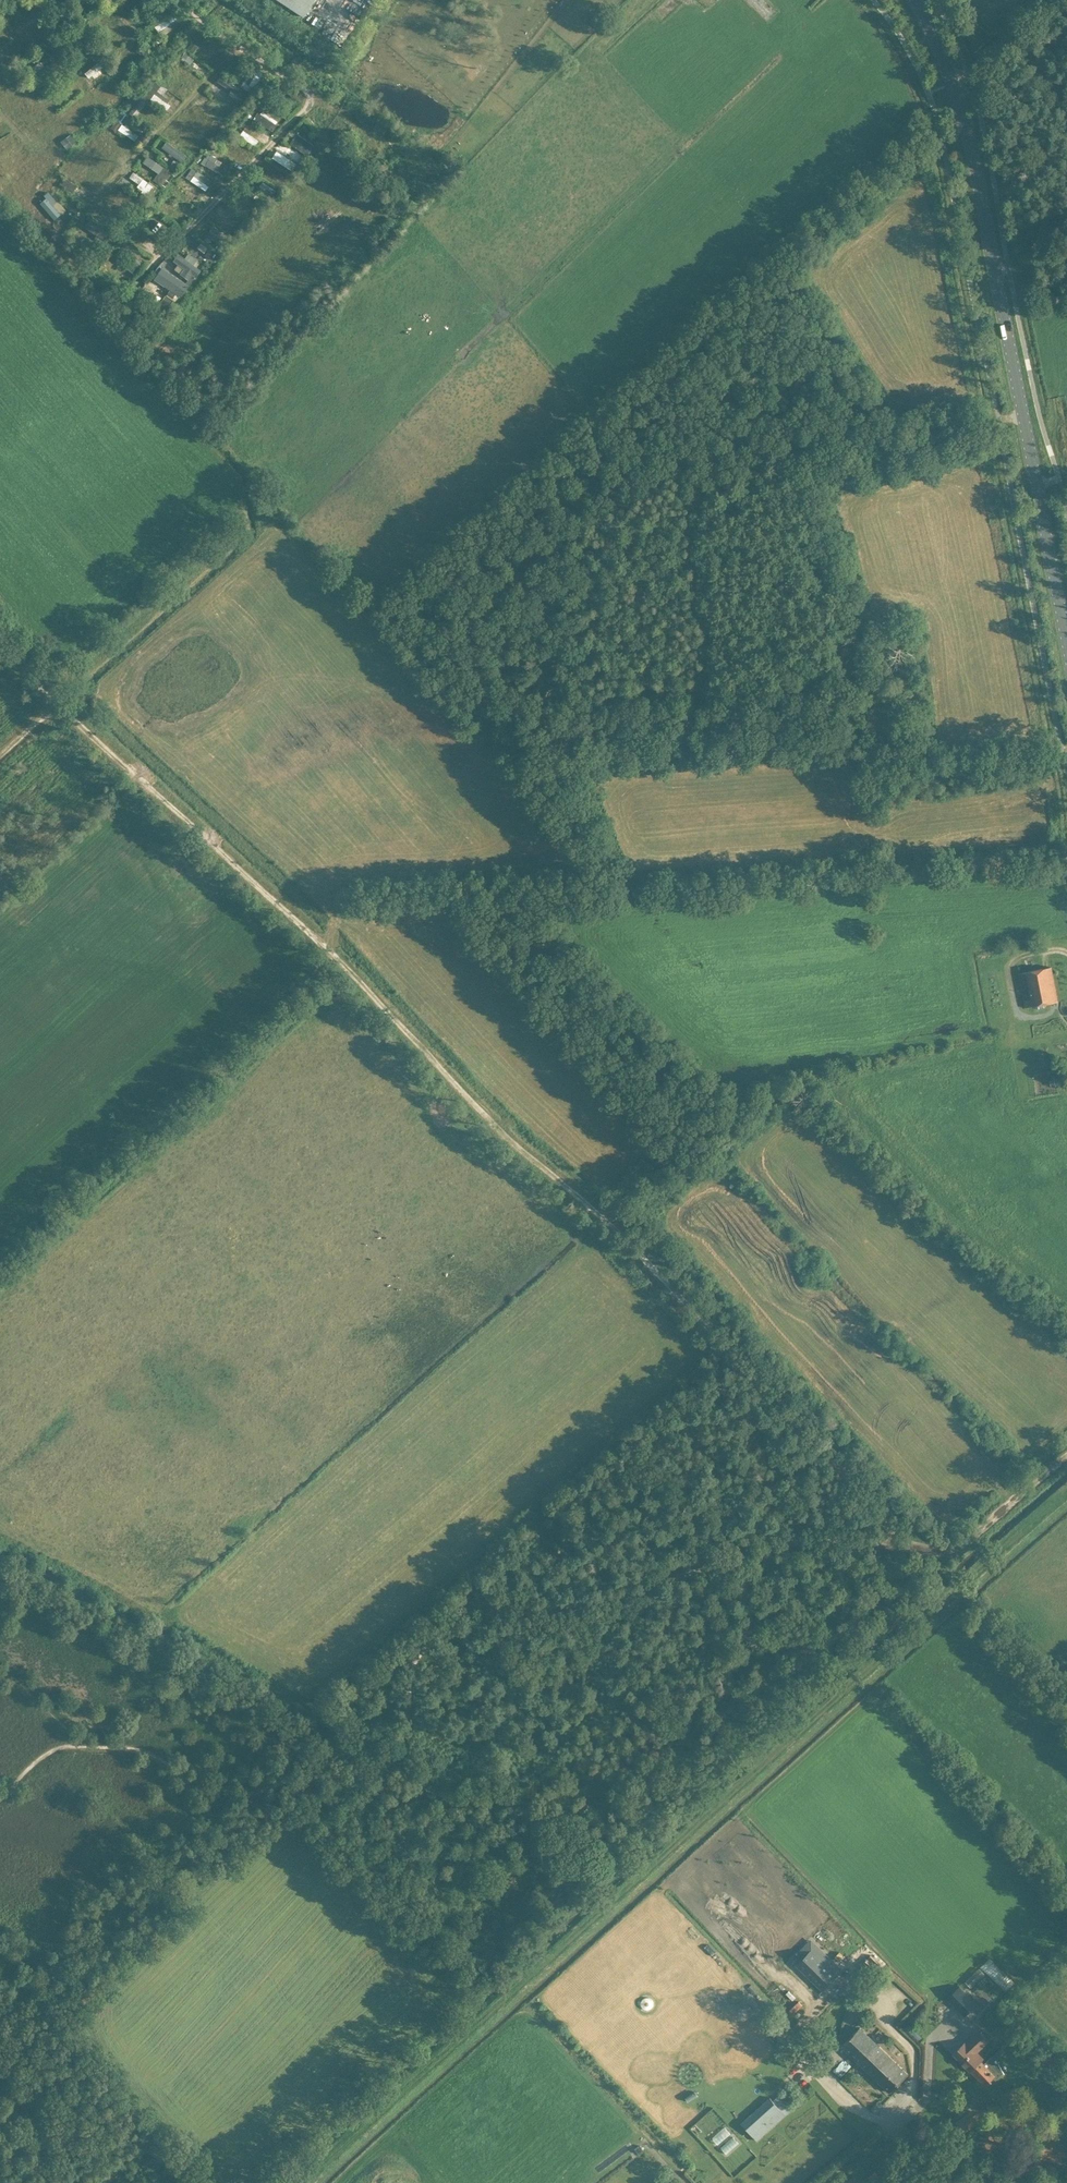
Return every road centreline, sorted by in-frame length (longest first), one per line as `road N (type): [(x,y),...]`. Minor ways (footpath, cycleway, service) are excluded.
road 1 (track): [(260,1794),(283,1780),(346,1773),(375,1759),(408,1712),(411,1660),(445,1634),(509,1613),(630,1596),(843,1536),(941,1557),(975,1539),(1066,1458)]
road 2 (secondary): [(1066,661),(970,149),(916,0)]
road 3 (track): [(951,83),(1054,0)]

